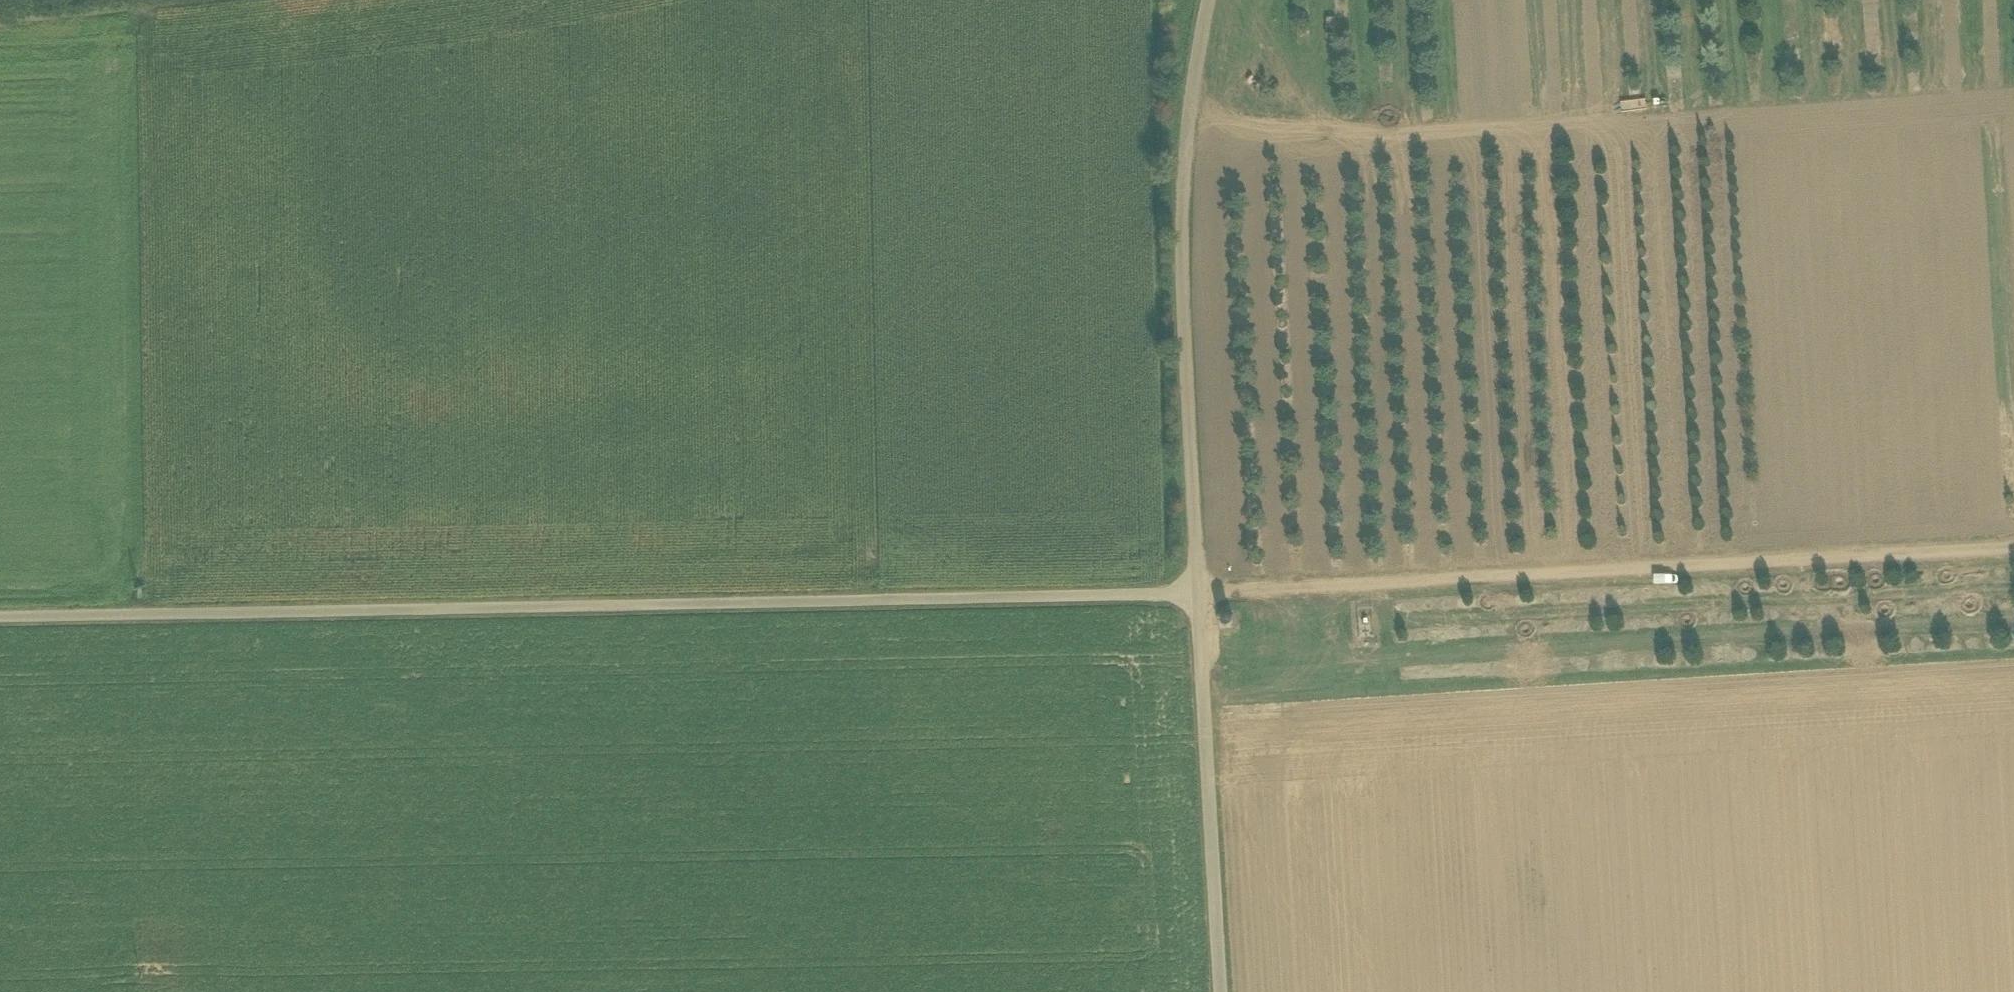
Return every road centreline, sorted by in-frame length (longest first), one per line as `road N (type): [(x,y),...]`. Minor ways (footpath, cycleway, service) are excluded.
road 1 (unclassified): [(1196,595),(0,617)]
road 2 (track): [(1188,137),(2013,84)]
road 3 (track): [(1196,595),(2013,547)]
road 4 (unclassified): [(1210,0),(1182,230),(1196,595)]
road 5 (unclassified): [(1196,595),(1221,991)]

